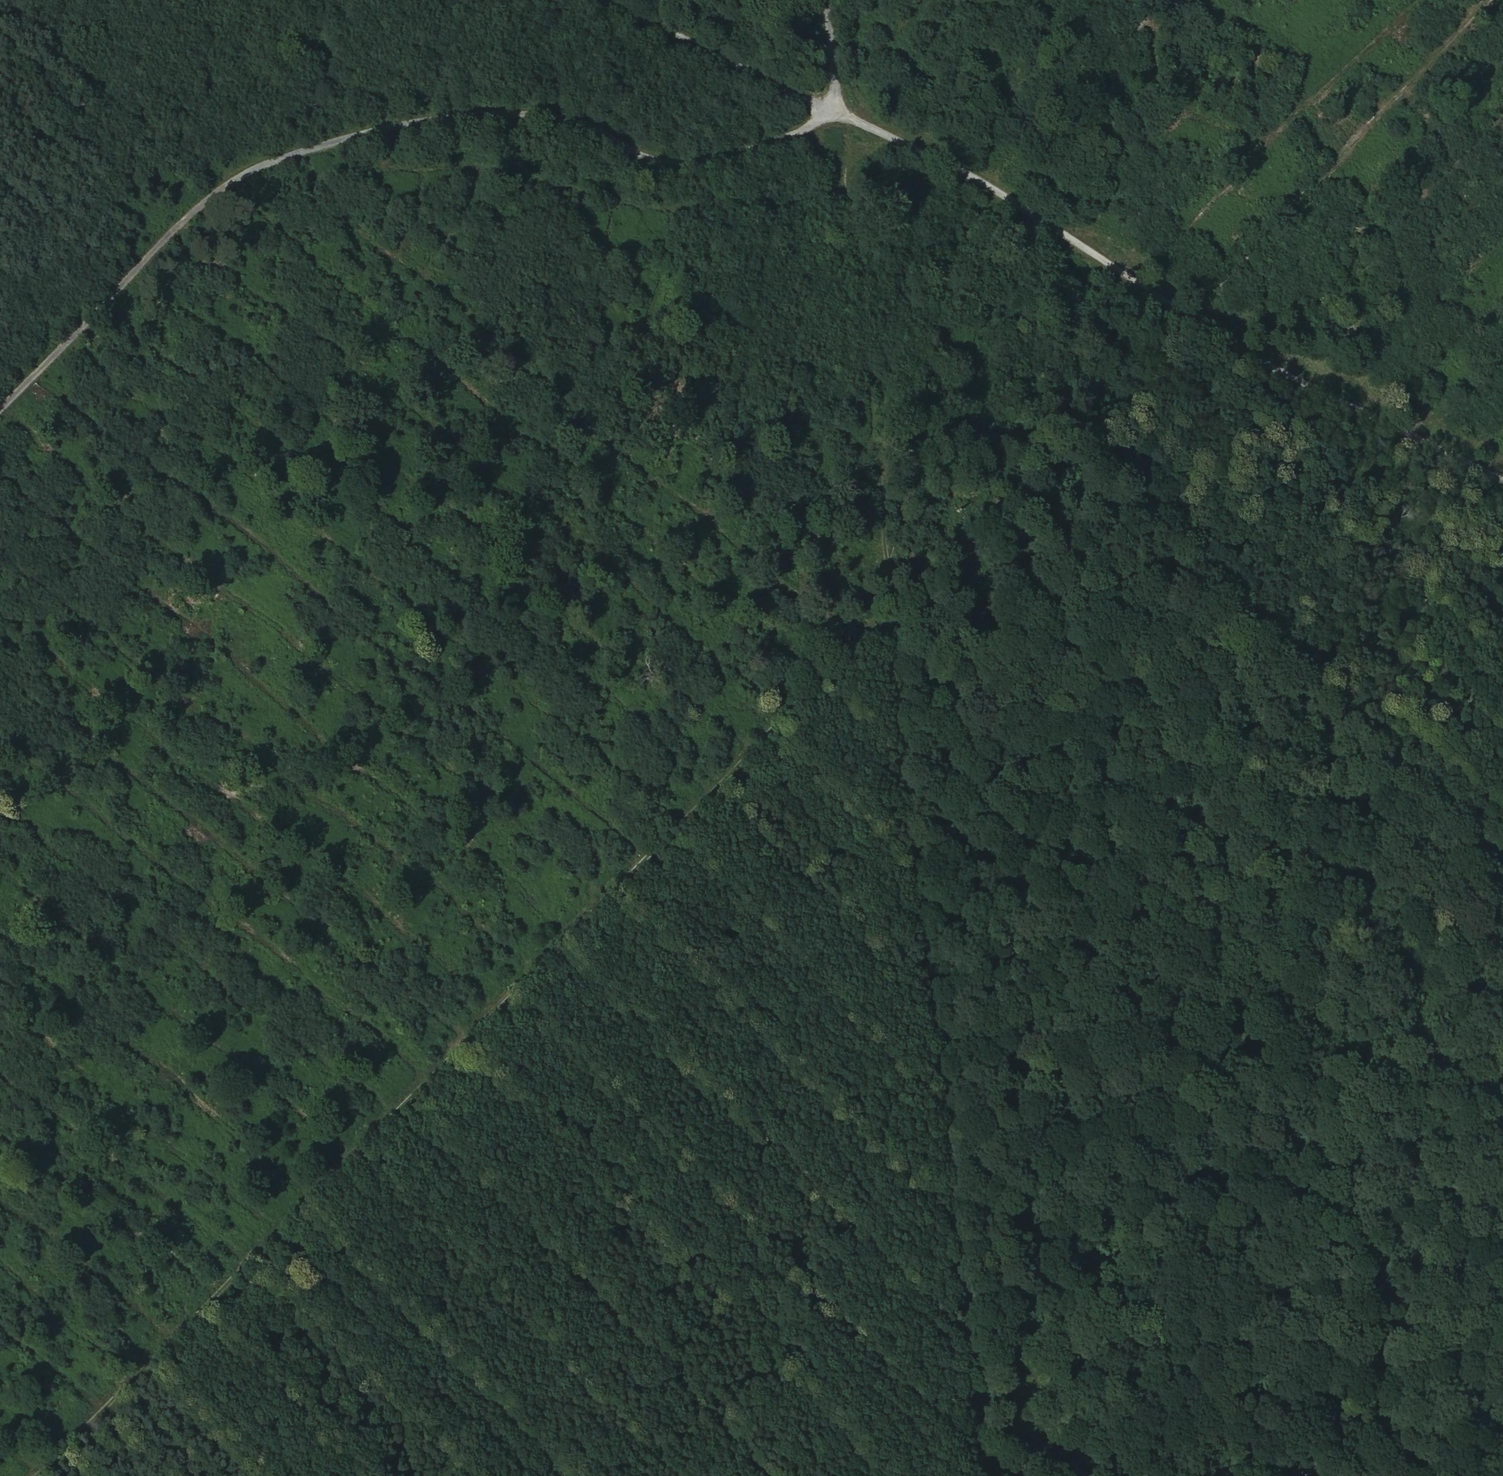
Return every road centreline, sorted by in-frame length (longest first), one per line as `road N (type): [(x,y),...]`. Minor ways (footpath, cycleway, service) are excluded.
road 1 (track): [(834,112),(801,131),(688,165),(652,163),(572,121),(516,114),(412,124),(295,154),(211,196),(0,411)]
road 2 (track): [(1502,479),(1171,318),(834,112)]
road 3 (track): [(834,112),(599,0)]

